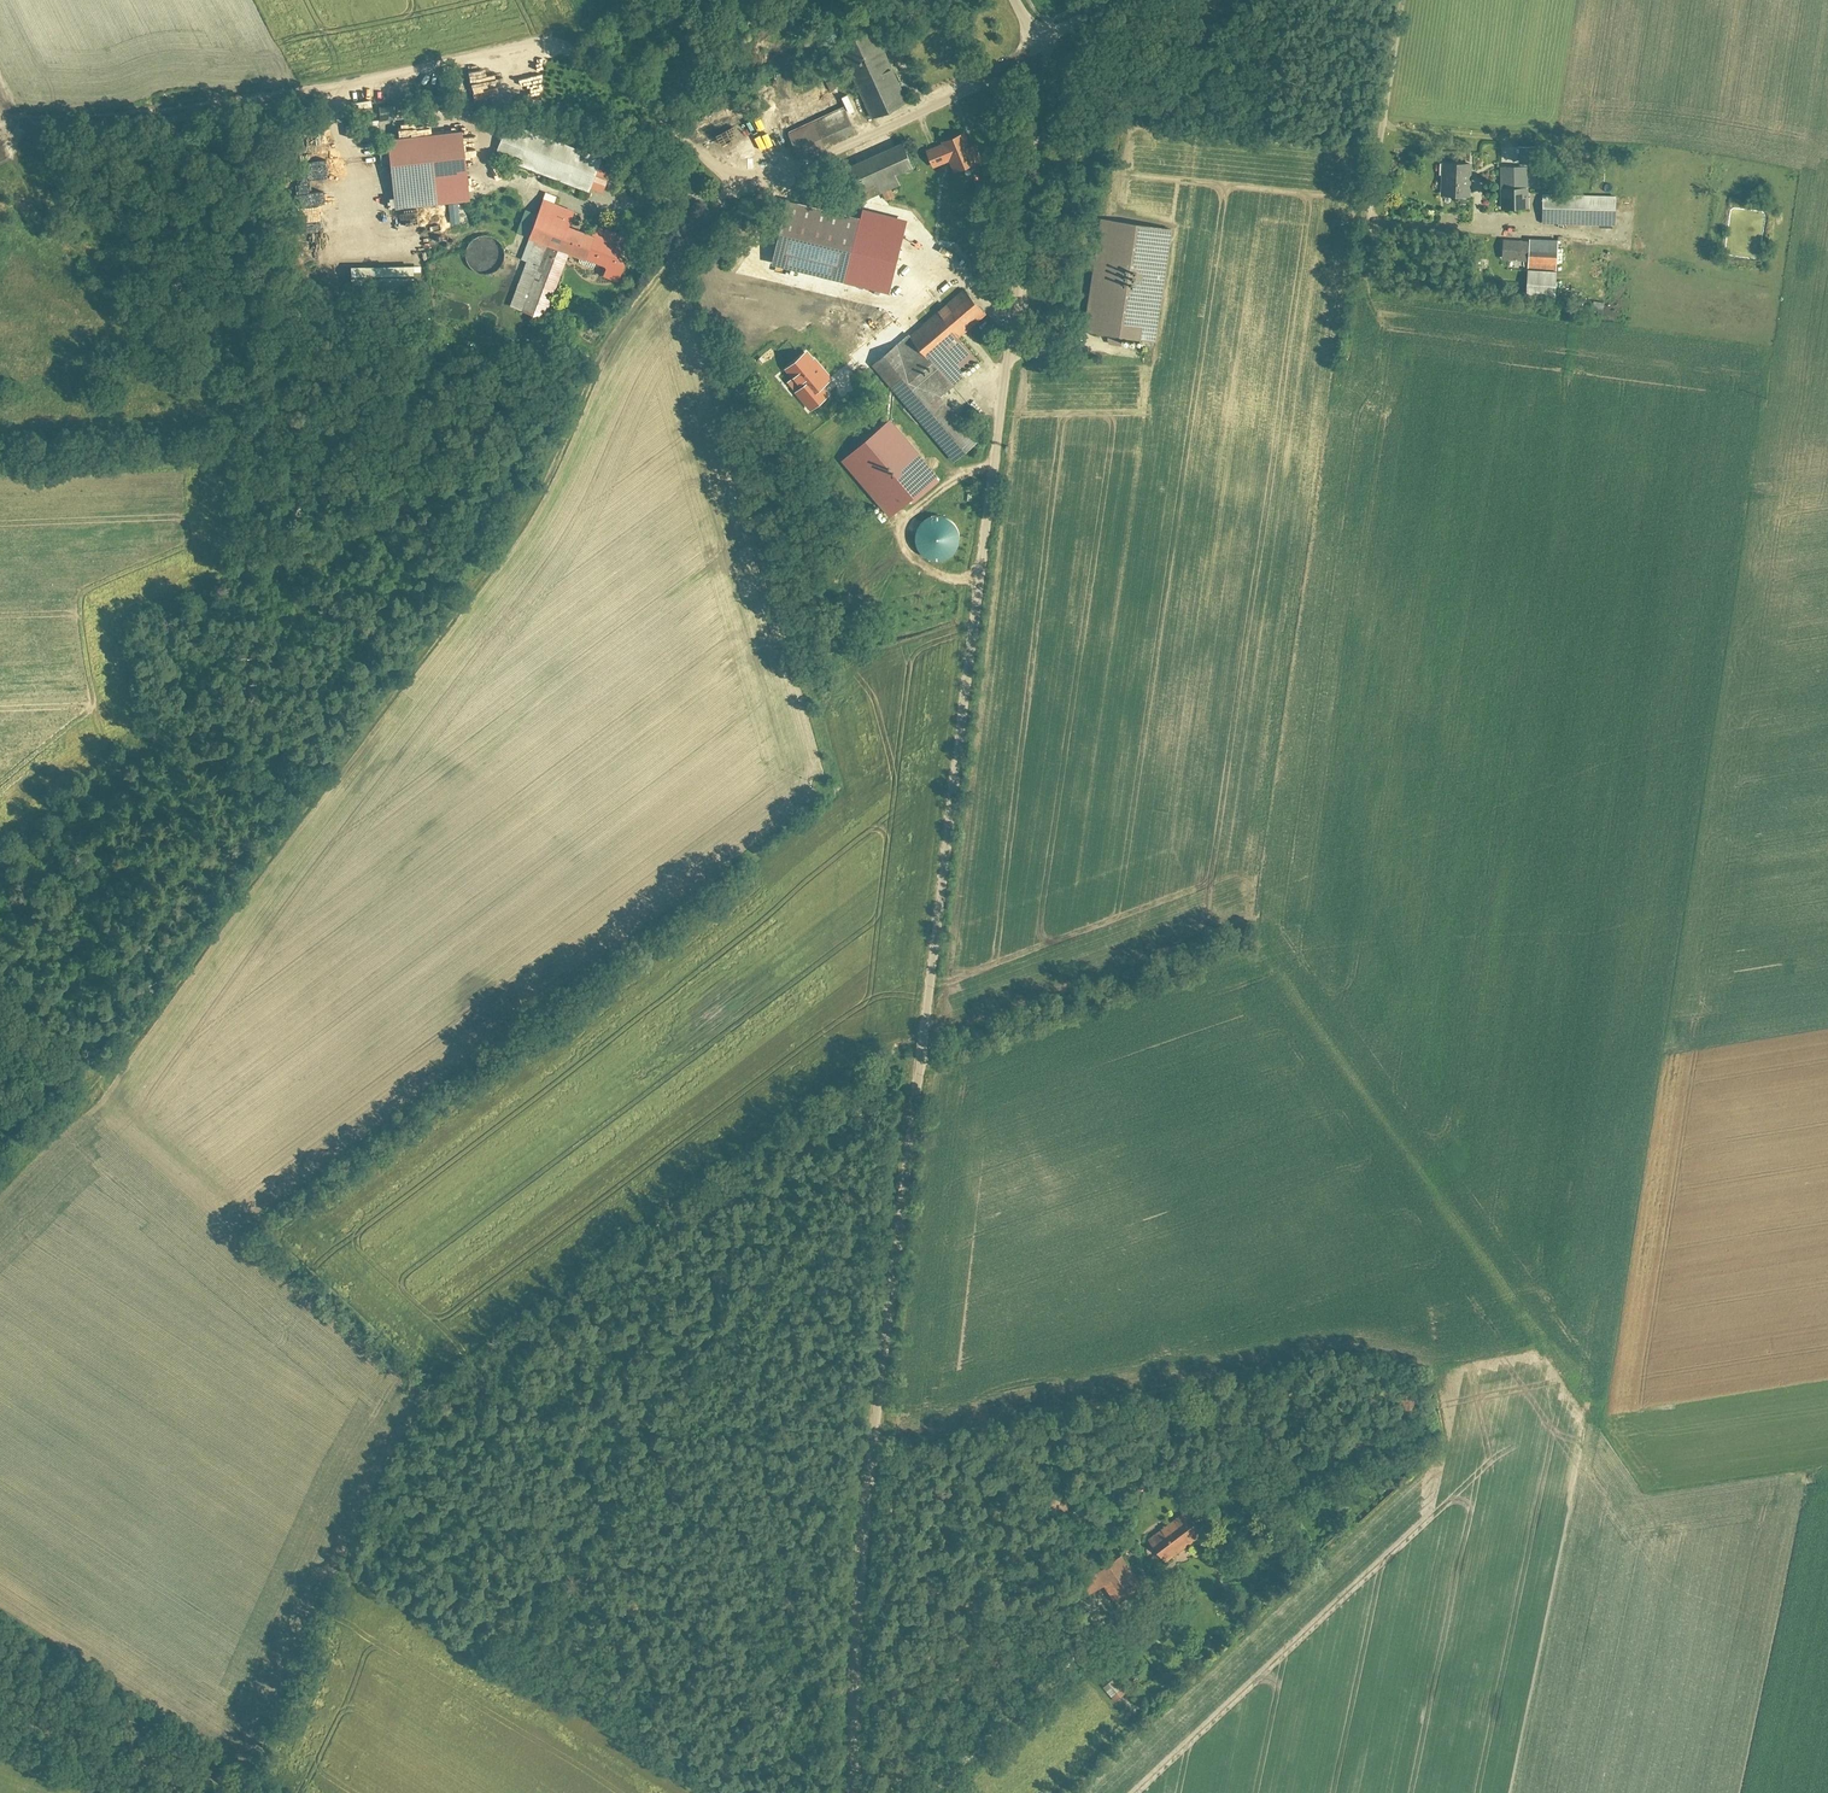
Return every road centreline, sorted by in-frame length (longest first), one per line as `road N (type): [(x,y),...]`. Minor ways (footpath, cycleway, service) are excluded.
road 1 (residential): [(854,1792),(865,1514),(1046,100),(1045,36)]
road 2 (track): [(726,196),(611,339),(533,505),(480,579),(107,1077),(0,1180)]
road 3 (residential): [(1045,36),(999,76),(743,193),(594,200)]
road 4 (track): [(743,193),(598,66),(556,46),(506,57),(502,123),(485,165)]

